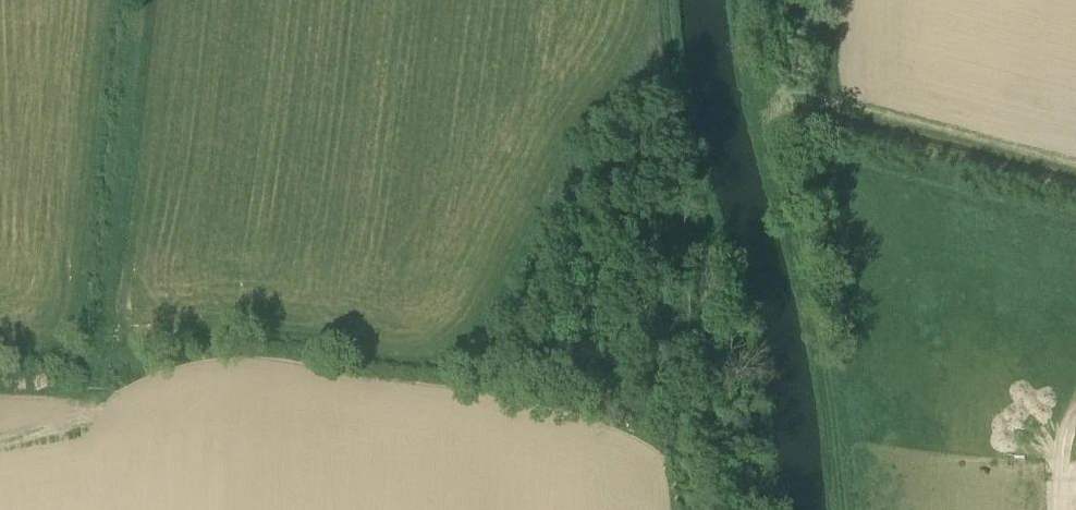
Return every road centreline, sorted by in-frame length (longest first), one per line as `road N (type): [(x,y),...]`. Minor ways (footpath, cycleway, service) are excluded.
road 1 (track): [(664,0),(698,182),(747,360),(765,509)]

